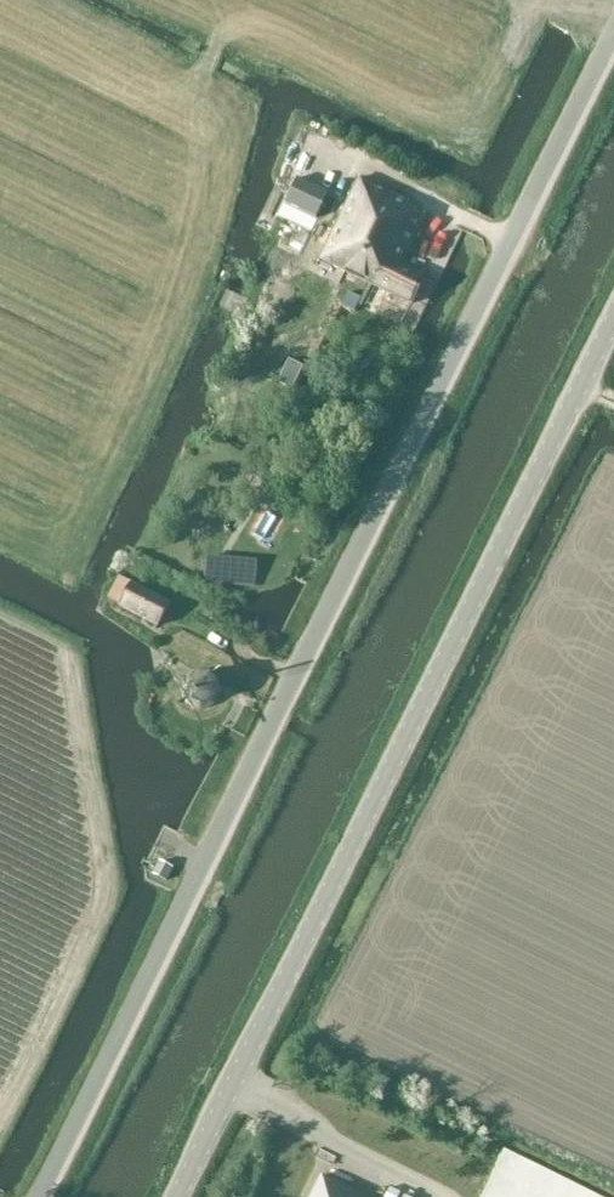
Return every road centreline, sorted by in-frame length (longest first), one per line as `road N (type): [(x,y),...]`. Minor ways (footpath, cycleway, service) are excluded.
road 1 (unclassified): [(41,1196),(613,36)]
road 2 (tertiary): [(176,1196),(613,319)]
road 3 (track): [(172,619),(295,681)]

